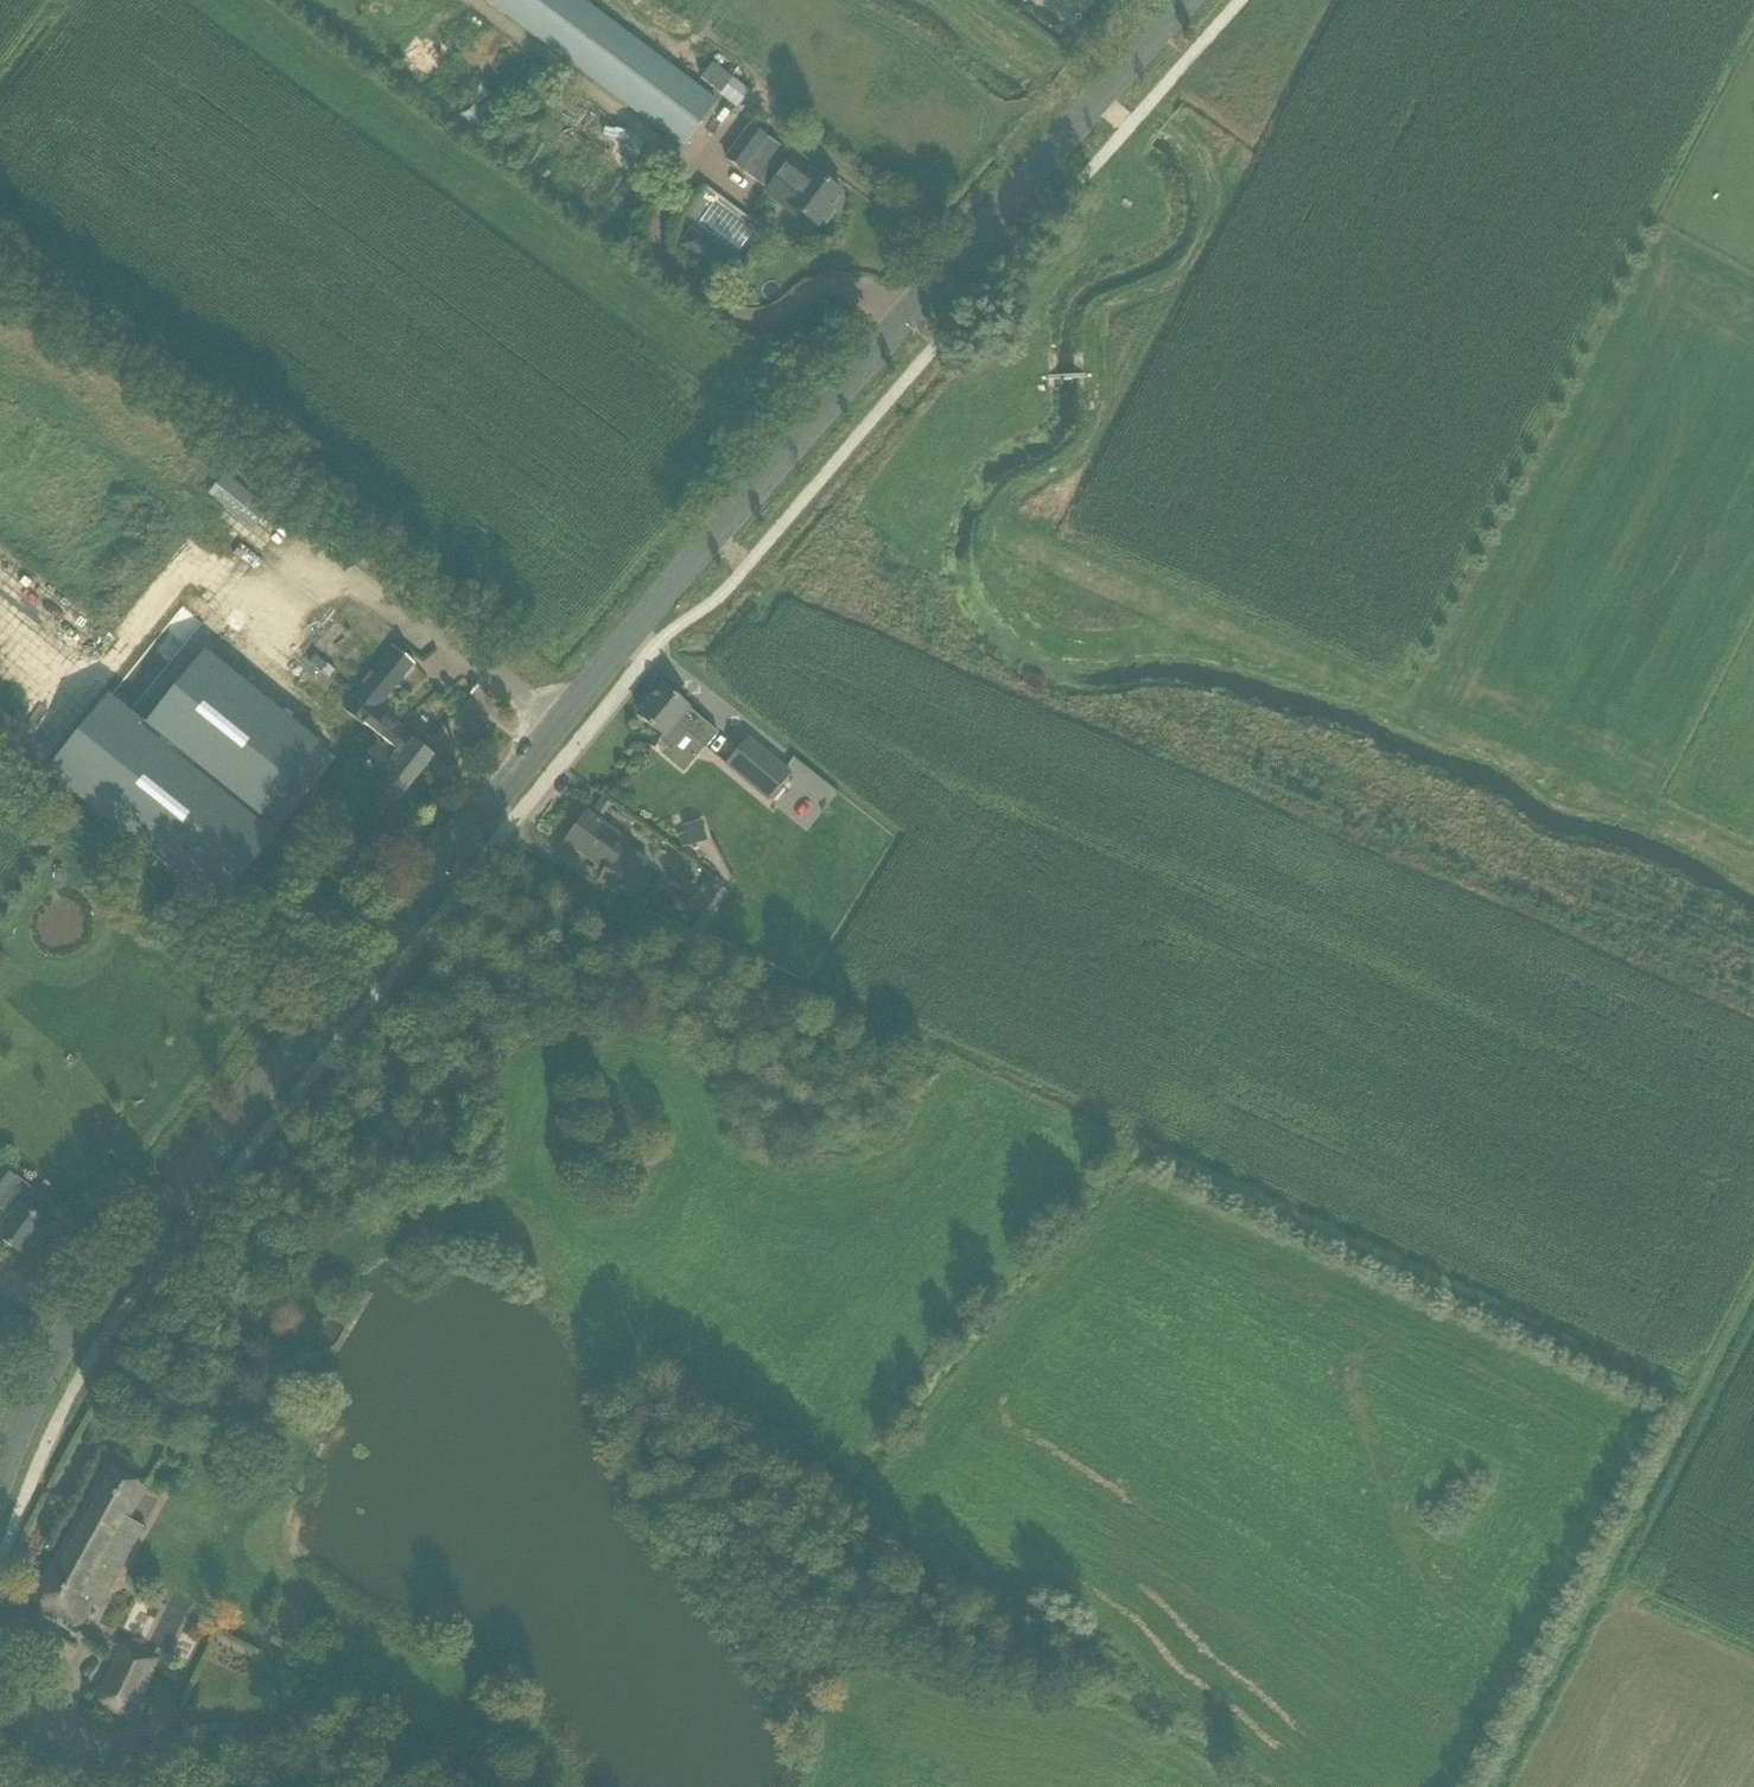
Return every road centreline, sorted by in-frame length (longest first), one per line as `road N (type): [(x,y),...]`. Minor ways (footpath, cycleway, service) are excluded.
road 1 (tertiary): [(0,1478),(53,1363),(95,1299),(812,416),(1189,0)]

